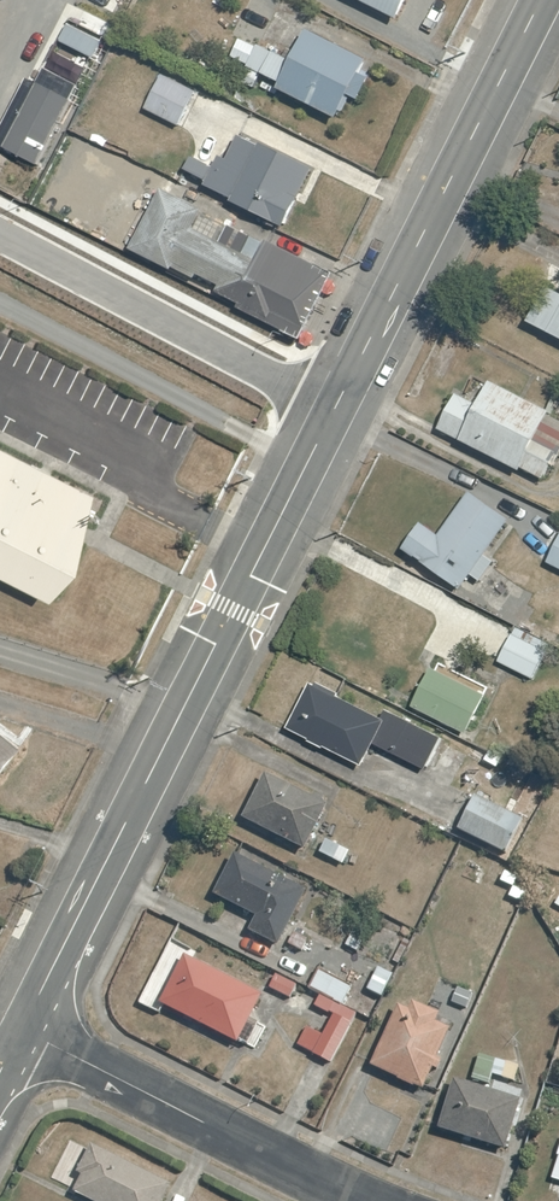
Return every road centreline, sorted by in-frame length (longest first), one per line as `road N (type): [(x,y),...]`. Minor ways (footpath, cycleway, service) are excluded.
road 1 (unclassified): [(339,401),(20,1032)]
road 2 (unclassified): [(542,0),(339,401)]
road 3 (residential): [(20,1032),(362,1200)]
road 4 (residential): [(339,401),(0,229)]

